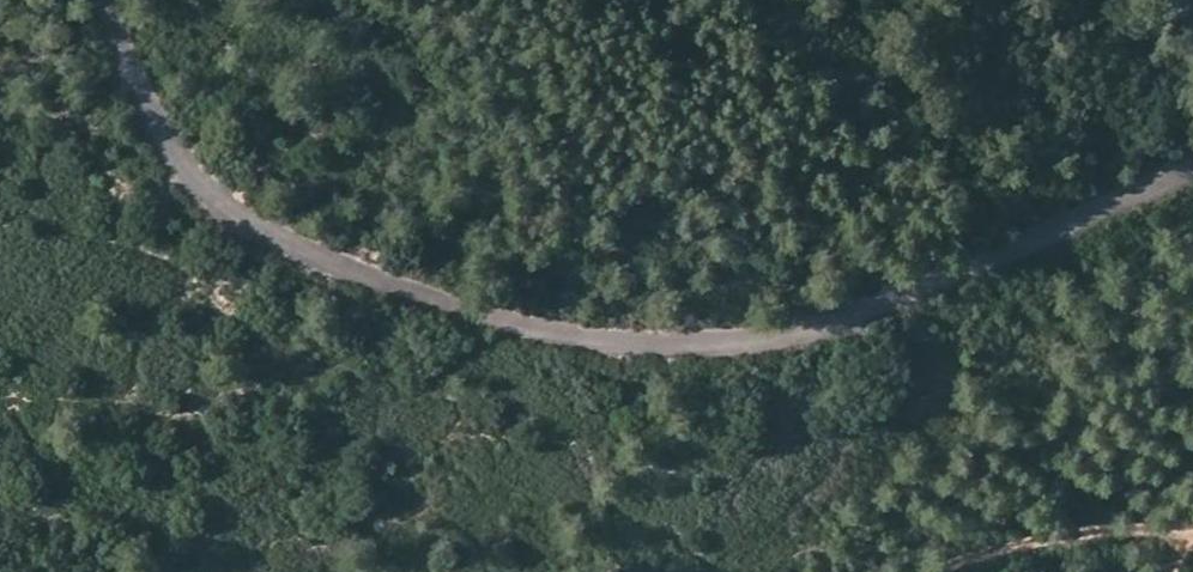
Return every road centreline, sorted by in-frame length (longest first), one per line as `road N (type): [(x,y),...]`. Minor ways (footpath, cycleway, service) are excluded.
road 1 (track): [(1192,530),(1001,547),(940,571)]

